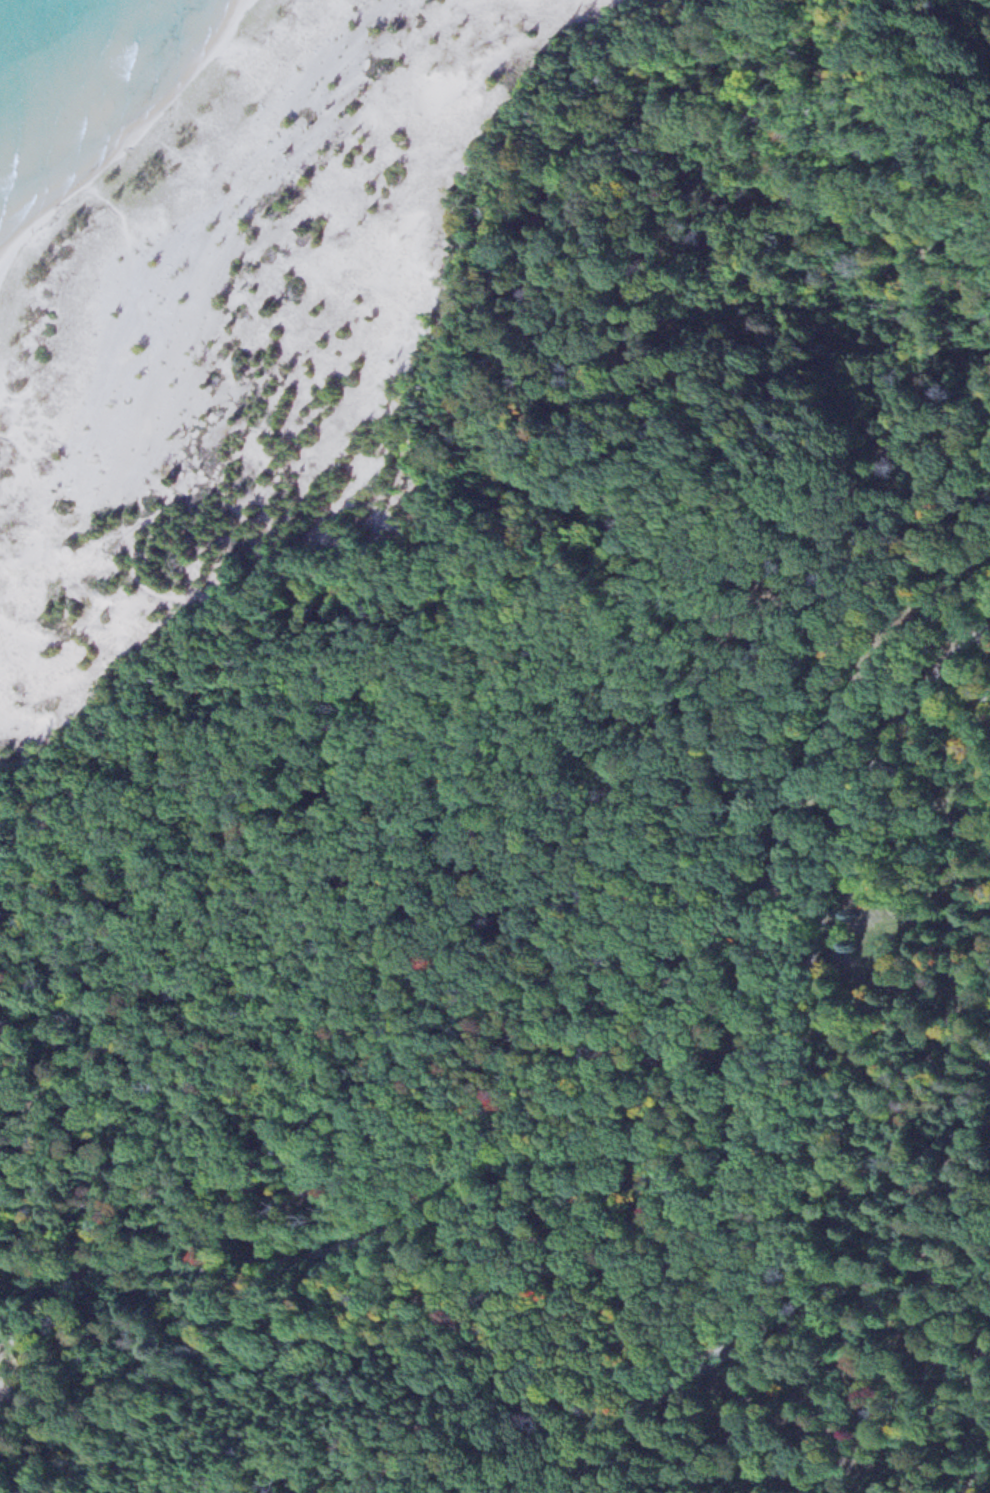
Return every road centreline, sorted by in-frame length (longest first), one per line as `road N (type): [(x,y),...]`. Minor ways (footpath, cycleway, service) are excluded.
road 1 (secondary): [(603,1492),(627,1431),(656,1401),(754,1333),(768,1308),(785,1255),(802,994),(838,850),(868,780),(929,685),(989,627)]

